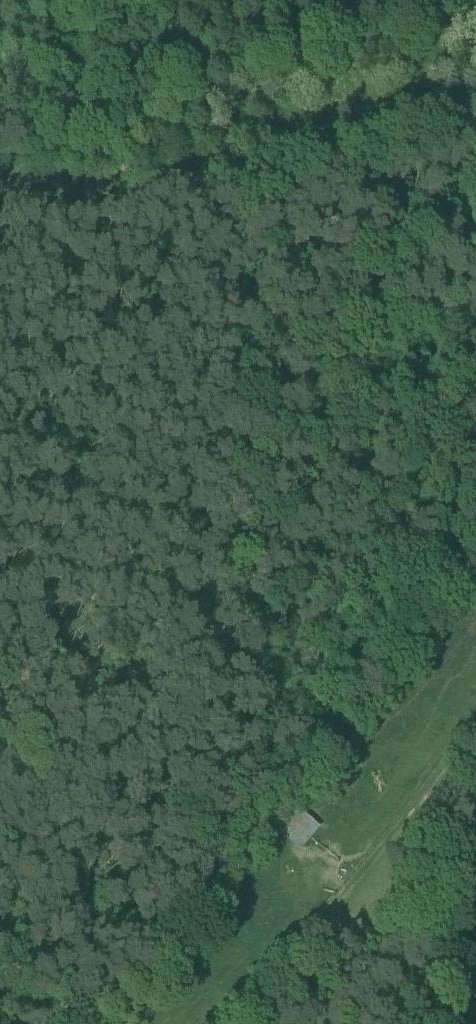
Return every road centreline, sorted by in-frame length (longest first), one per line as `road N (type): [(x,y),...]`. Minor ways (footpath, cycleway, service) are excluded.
road 1 (track): [(0,119),(60,144),(97,146),(475,28)]
road 2 (track): [(475,735),(237,1023)]

